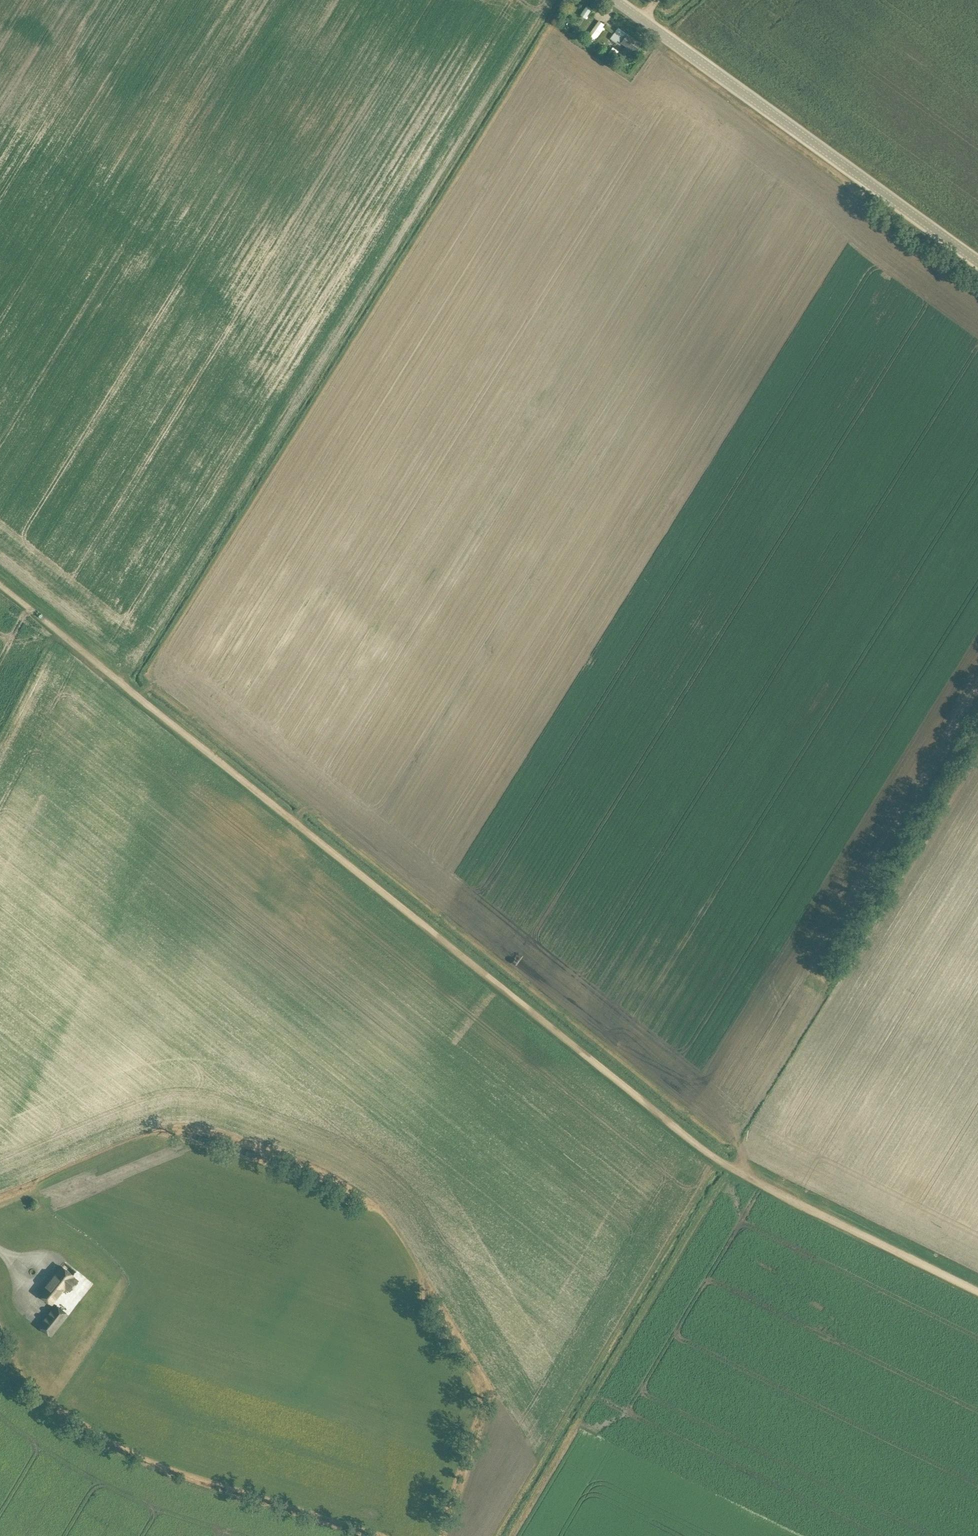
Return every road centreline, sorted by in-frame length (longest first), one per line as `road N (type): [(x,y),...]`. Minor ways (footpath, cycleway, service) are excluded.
road 1 (track): [(0,582),(723,1158),(977,1288)]
road 2 (tertiary): [(977,266),(616,0)]

